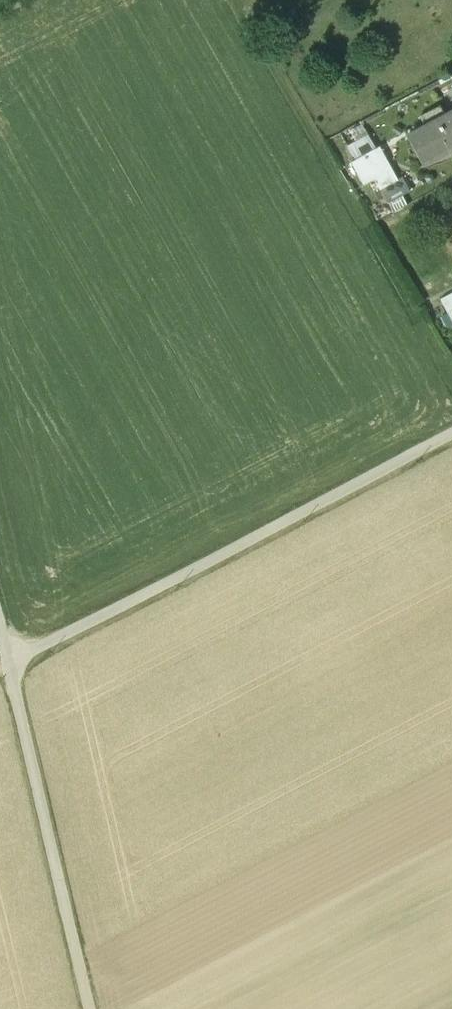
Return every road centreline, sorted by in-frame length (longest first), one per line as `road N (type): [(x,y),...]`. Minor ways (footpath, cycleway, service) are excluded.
road 1 (track): [(0,667),(451,436)]
road 2 (track): [(237,0),(451,375)]
road 3 (track): [(0,631),(89,1008)]

